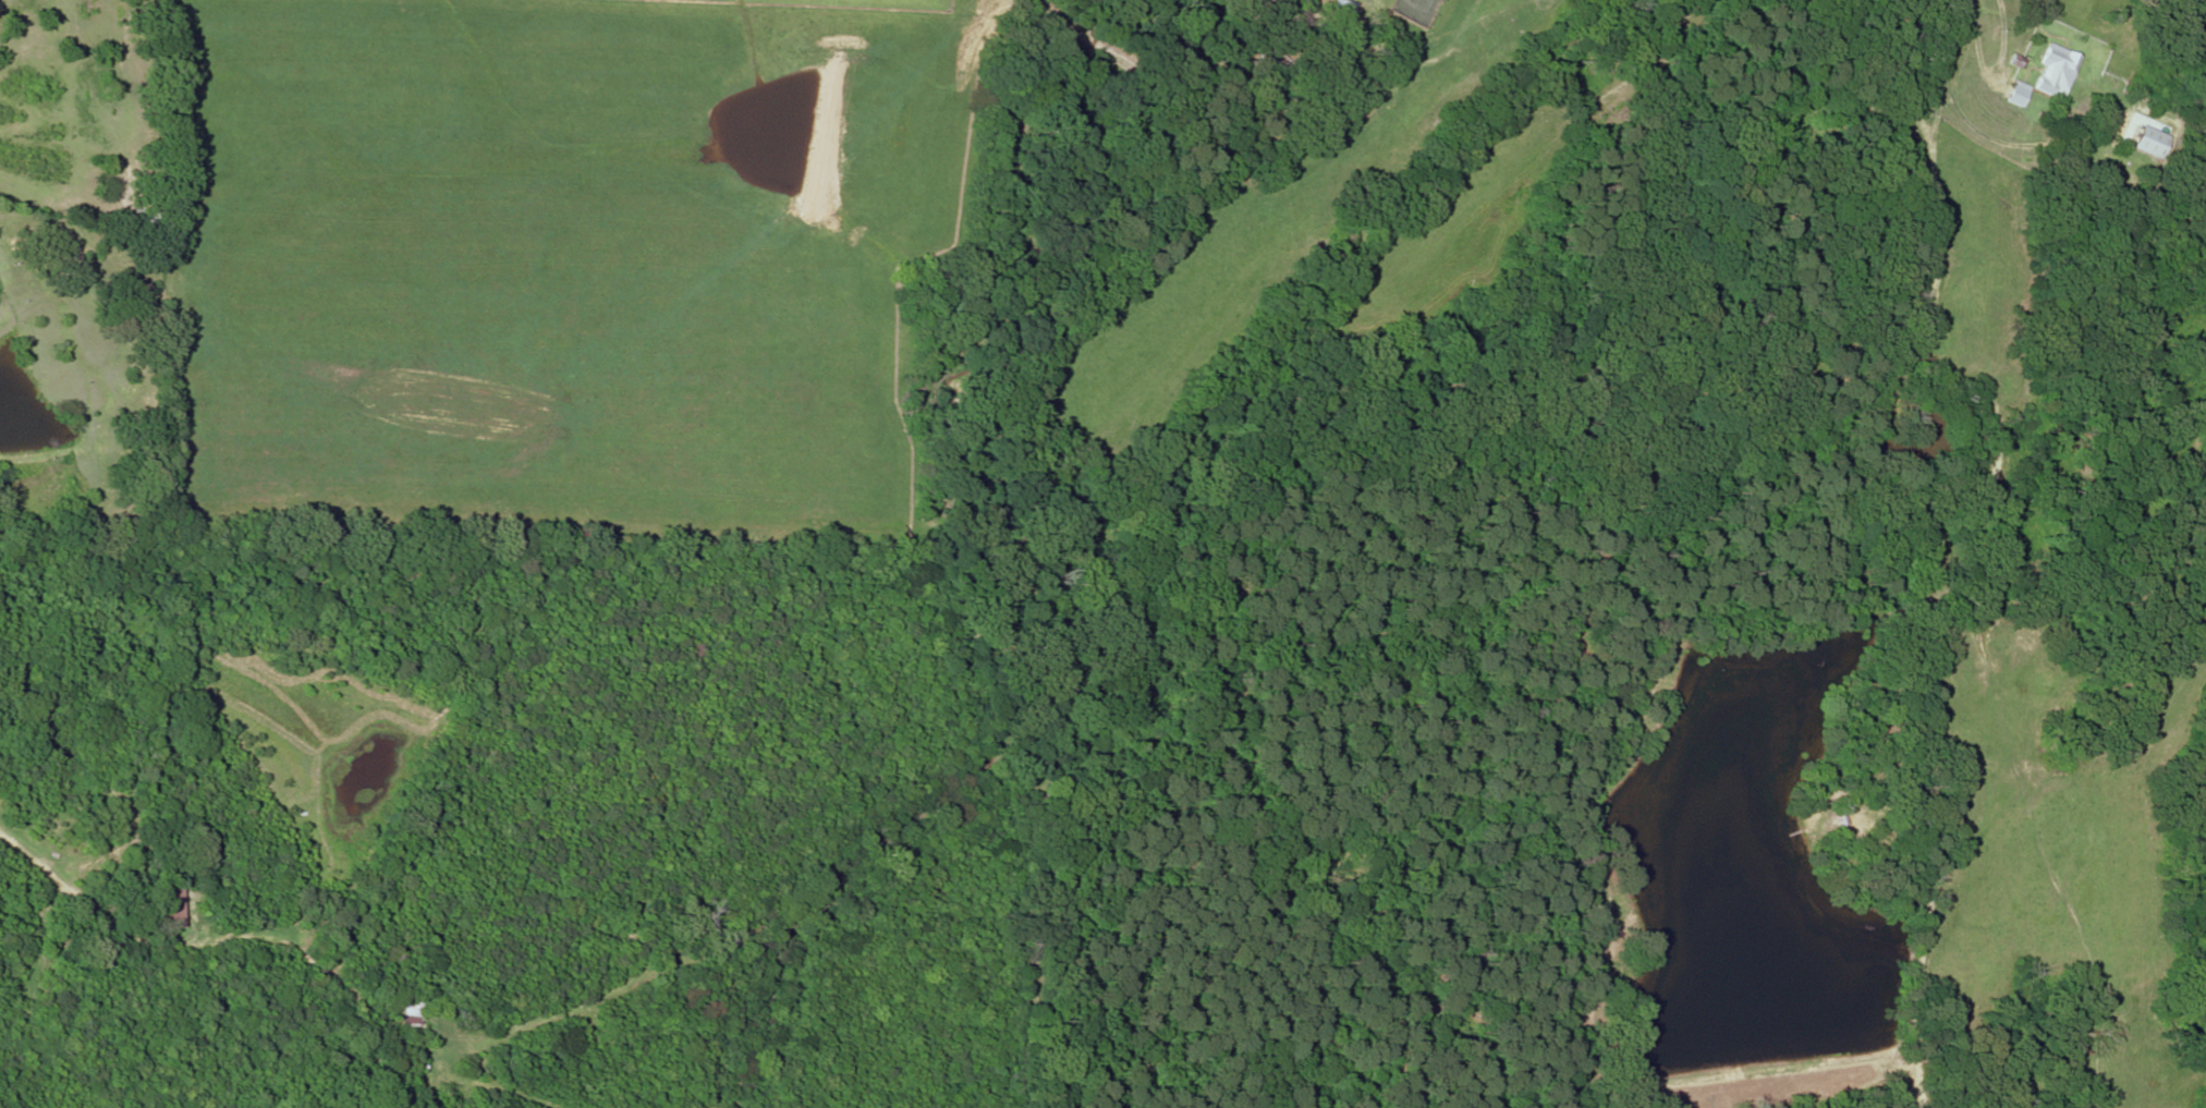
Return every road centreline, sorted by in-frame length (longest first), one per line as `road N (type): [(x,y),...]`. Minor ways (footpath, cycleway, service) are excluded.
road 1 (residential): [(1541,948),(1593,593),(1677,475),(1886,368),(1935,226),(1932,0)]
road 2 (residential): [(1886,368),(1886,451),(1938,593),(1949,1107)]

